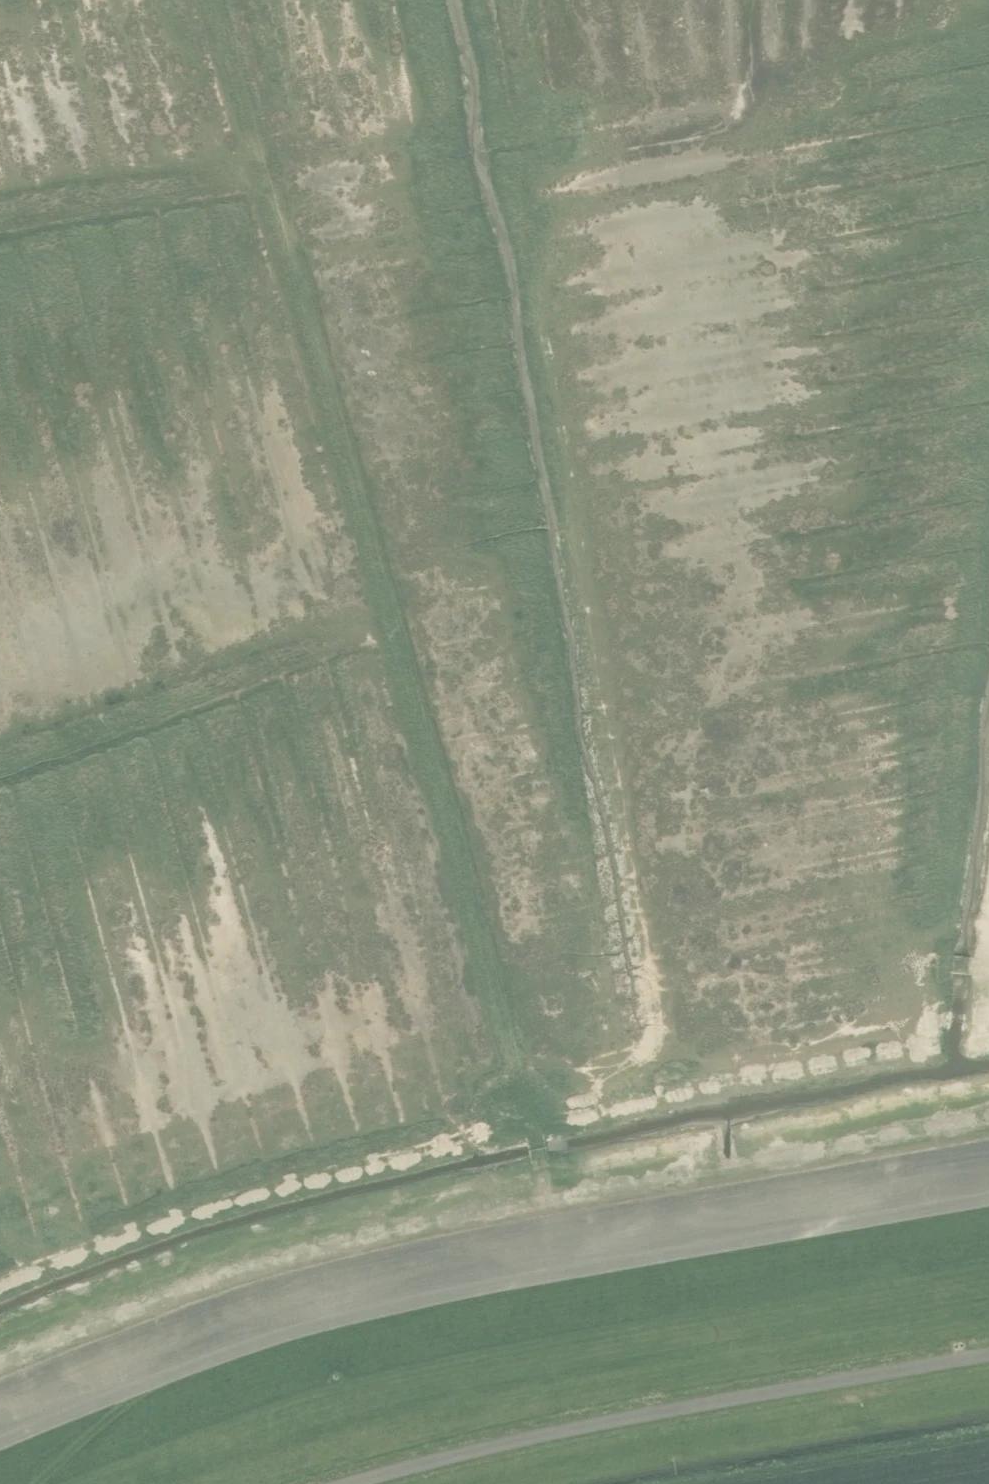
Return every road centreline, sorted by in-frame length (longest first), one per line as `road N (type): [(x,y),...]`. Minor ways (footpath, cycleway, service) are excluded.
road 1 (track): [(0,1447),(241,1353),(411,1301),(596,1260),(988,1194)]
road 2 (track): [(31,1483),(158,1383)]

